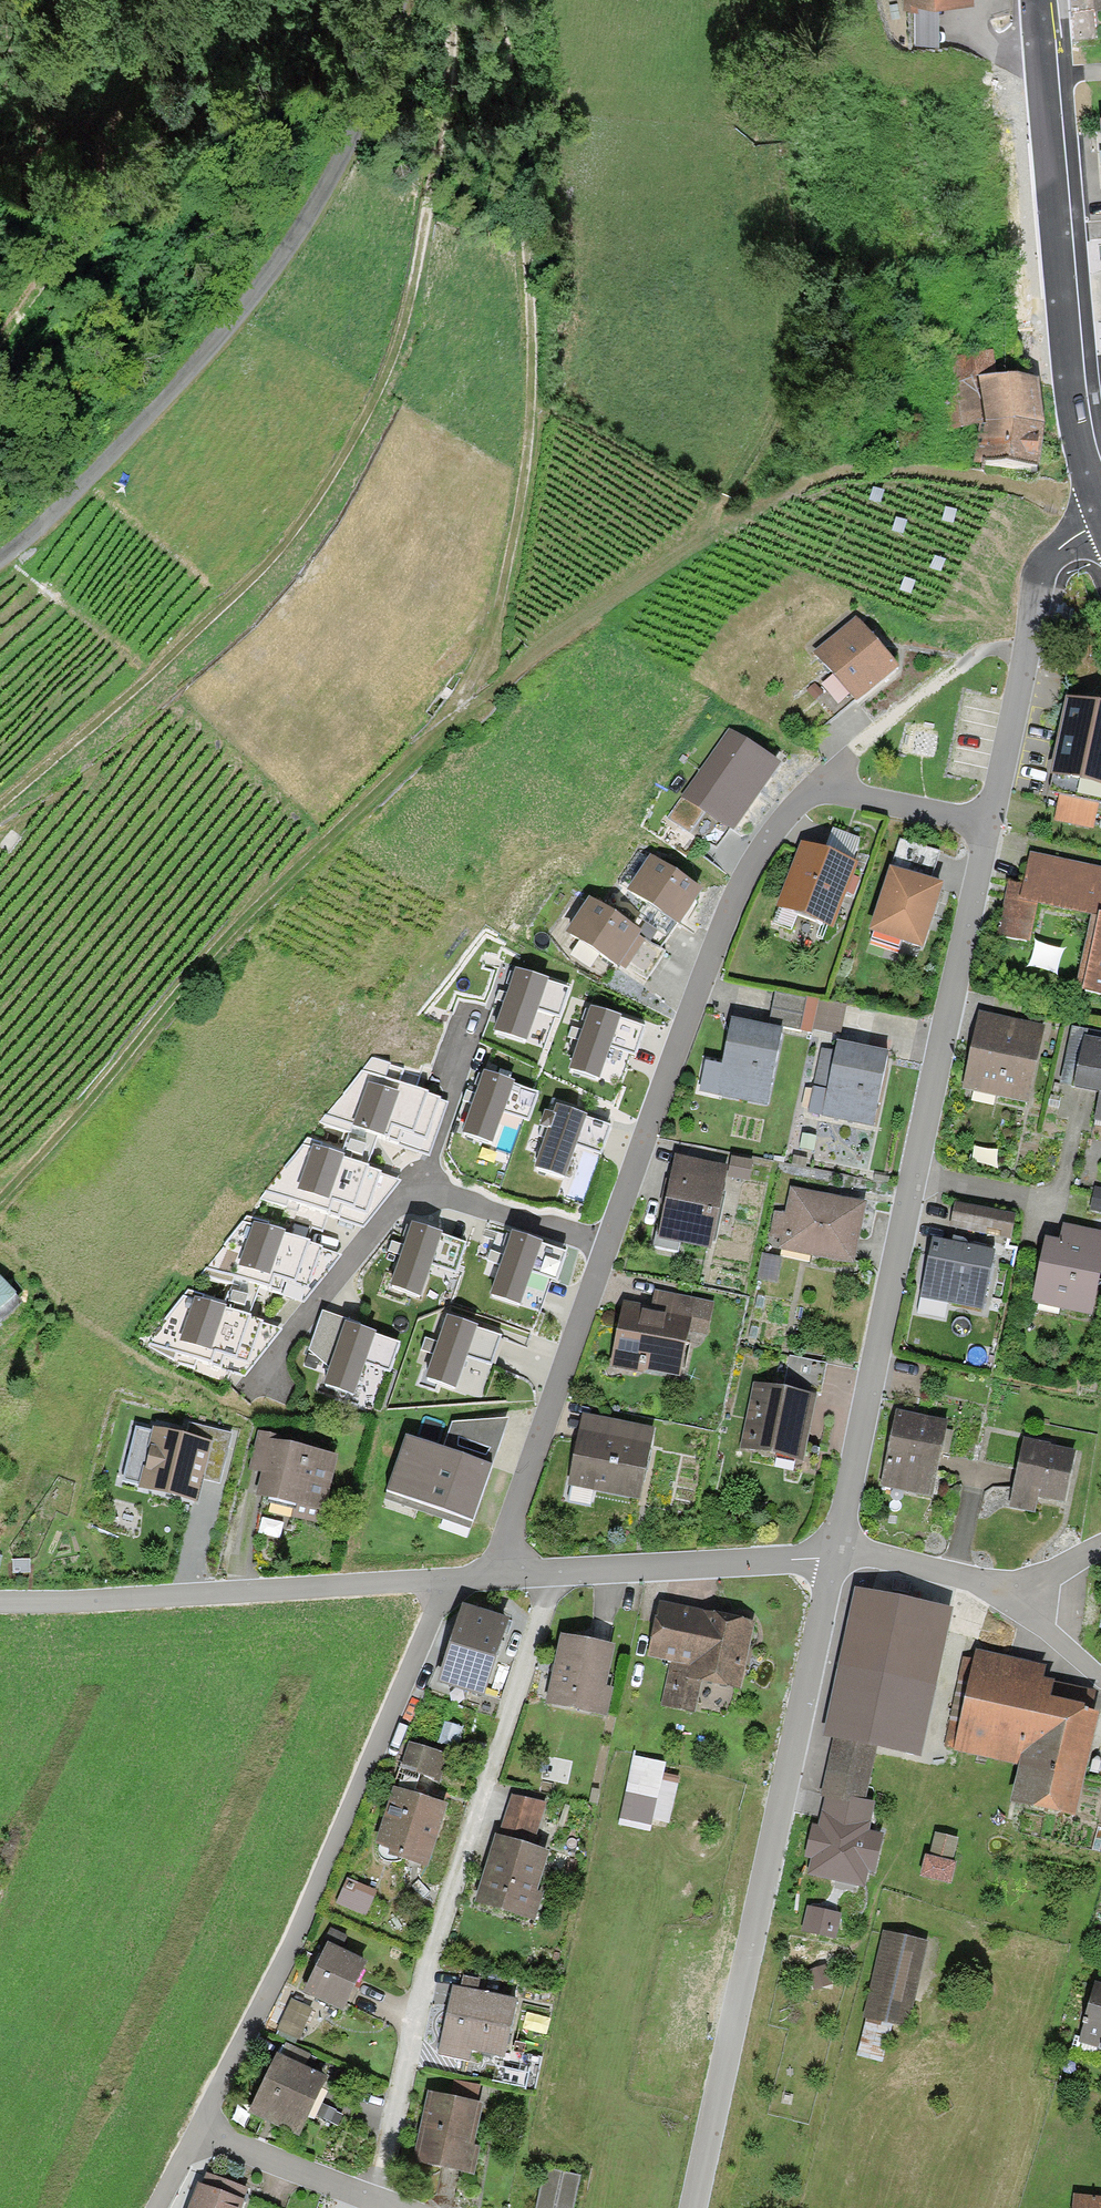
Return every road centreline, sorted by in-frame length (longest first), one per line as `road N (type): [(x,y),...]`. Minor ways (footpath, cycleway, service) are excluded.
road 1 (track): [(0,1199),(278,880),(379,784),(435,735),(742,512),(823,472),(918,468),(1056,496),(1092,489)]
road 2 (track): [(0,802),(111,712),(275,552),(338,456),(404,318),(435,168),(450,0)]
road 3 (track): [(491,0),(517,153),(523,422),(515,510),(472,674),(435,735)]
road 4 (residential): [(832,1553),(988,823)]
road 5 (residential): [(690,2207),(756,1933),(832,1553)]
road 6 (residential): [(373,2203),(431,1939),(546,1578)]
road 7 (residential): [(447,1579),(199,2127)]
road 8 (residential): [(606,1240),(741,878),(773,828),(830,776)]
road 9 (track): [(333,160),(282,244),(164,391),(0,555)]
road 10 (tertiary): [(1038,0),(1069,375),(1100,508)]
road 11 (residential): [(606,1240),(431,1183),(411,1187),(287,1337),(272,1380)]
road 12 (track): [(0,346),(61,282),(120,166),(162,0)]
road 13 (residential): [(501,1579),(533,1438),(606,1240)]
road 14 (residential): [(988,823),(1039,580),(1067,542),(1100,524)]
road 15 (residential): [(832,1553),(862,1553),(981,1583),(1100,1677)]
road 16 (residential): [(546,1578),(832,1553)]
road 17 (residential): [(373,2203),(199,2127)]
road 18 (track): [(333,160),(396,0)]
road 19 (residential): [(988,823),(849,793),(830,776)]
road 20 (track): [(0,1602),(167,1597)]

